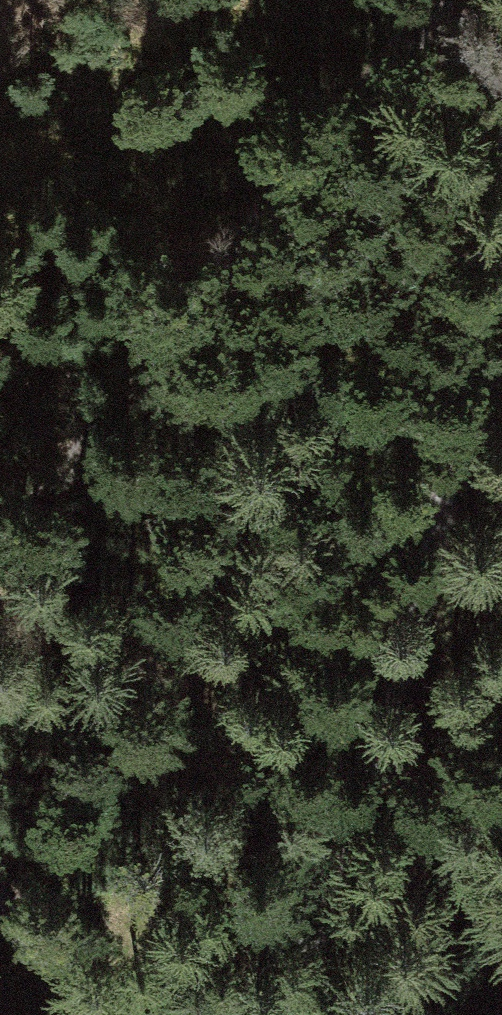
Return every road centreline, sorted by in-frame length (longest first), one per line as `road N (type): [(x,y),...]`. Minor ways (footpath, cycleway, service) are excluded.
road 1 (track): [(501,254),(446,519),(299,1014)]
road 2 (track): [(0,524),(424,0)]
road 3 (track): [(100,1014),(0,903)]

